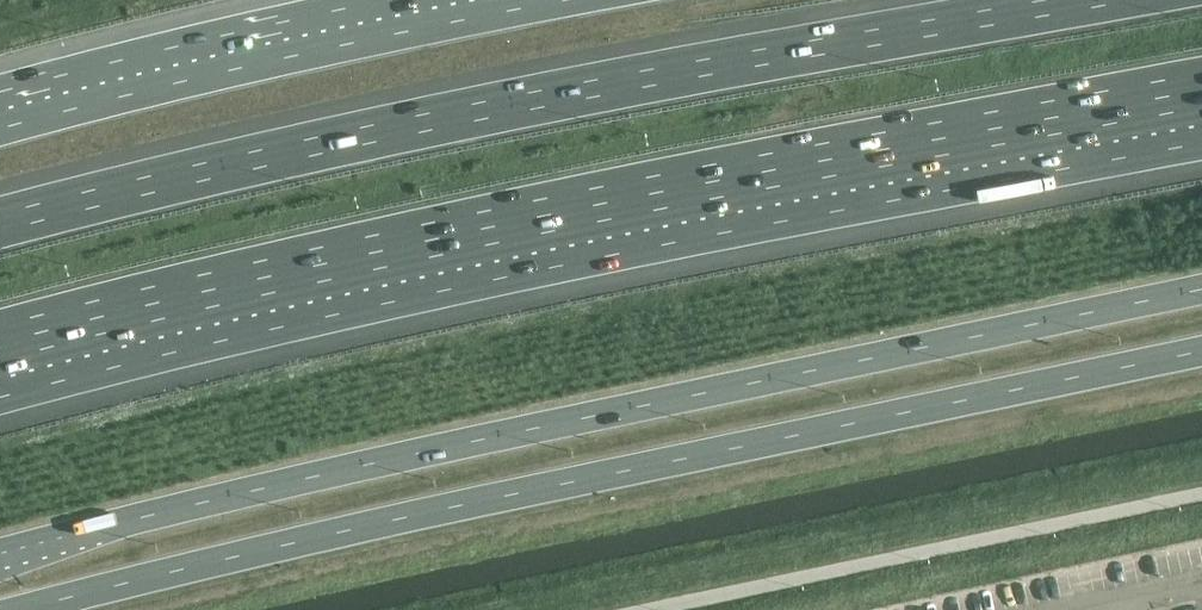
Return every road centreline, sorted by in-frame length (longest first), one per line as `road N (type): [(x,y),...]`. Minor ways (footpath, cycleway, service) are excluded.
road 1 (tertiary): [(1201,288),(242,493),(0,556)]
road 2 (motorway): [(0,344),(440,238),(1201,90)]
road 3 (tertiary): [(36,609),(261,551),(1201,350)]
road 4 (motorway): [(1077,0),(277,155),(0,224)]
road 5 (motorway): [(481,0),(0,109)]

